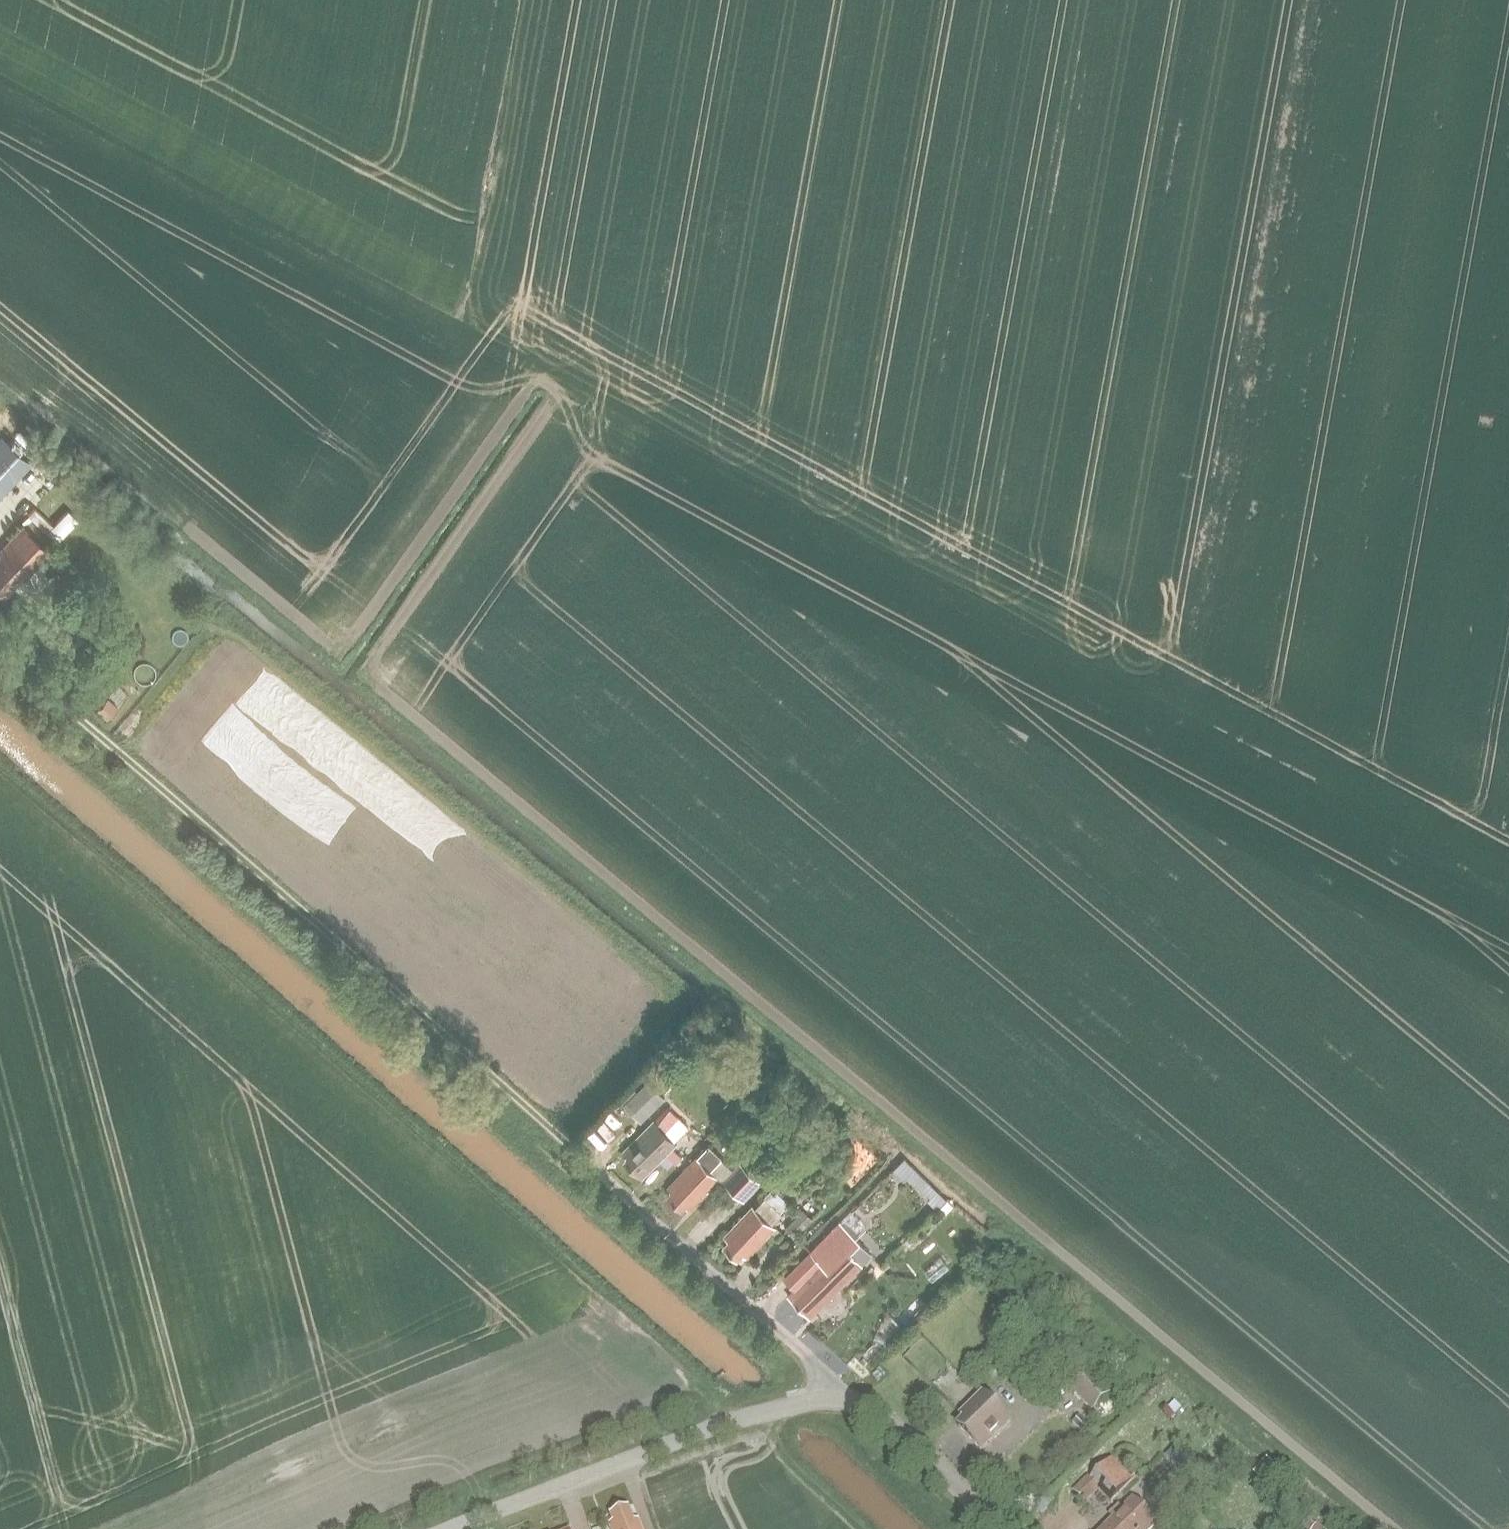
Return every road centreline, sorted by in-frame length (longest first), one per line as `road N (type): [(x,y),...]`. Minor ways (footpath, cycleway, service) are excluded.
road 1 (tertiary): [(458,1528),(709,1428),(841,1397)]
road 2 (residential): [(841,1397),(571,1147)]
road 3 (tertiary): [(1003,1528),(869,1407),(841,1397)]

